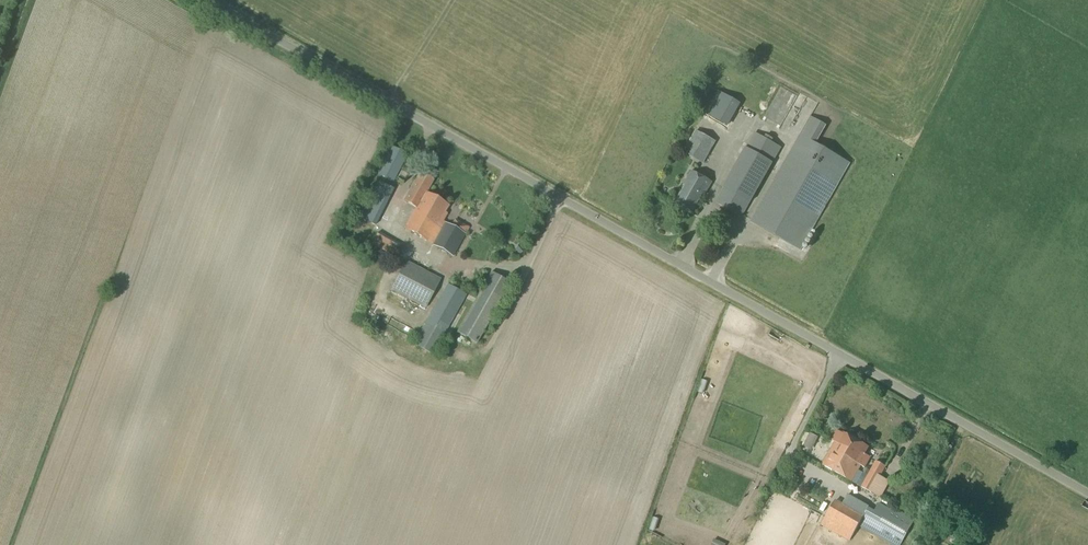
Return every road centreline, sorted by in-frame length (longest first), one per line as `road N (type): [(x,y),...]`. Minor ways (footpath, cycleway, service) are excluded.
road 1 (unclassified): [(1087,493),(207,0)]

